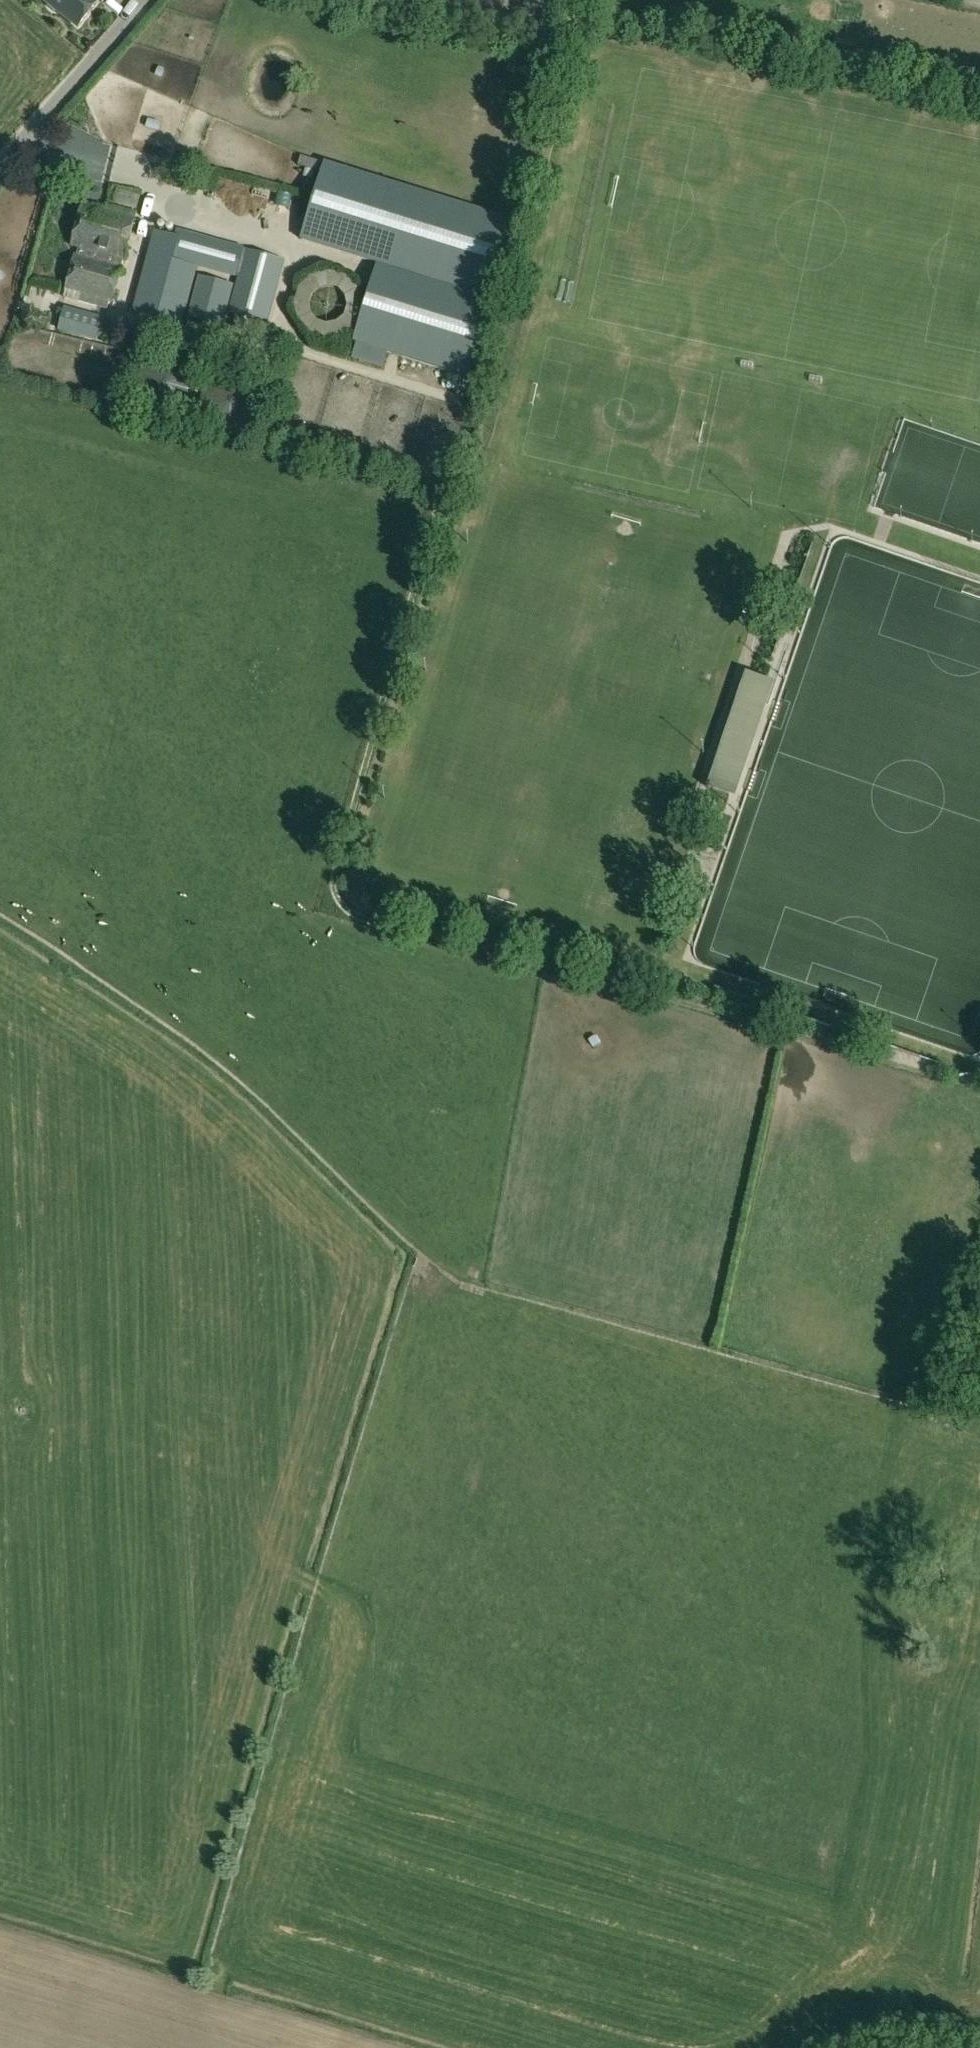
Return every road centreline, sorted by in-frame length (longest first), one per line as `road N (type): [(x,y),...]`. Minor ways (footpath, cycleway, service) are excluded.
road 1 (tertiary): [(0,163),(143,0)]

